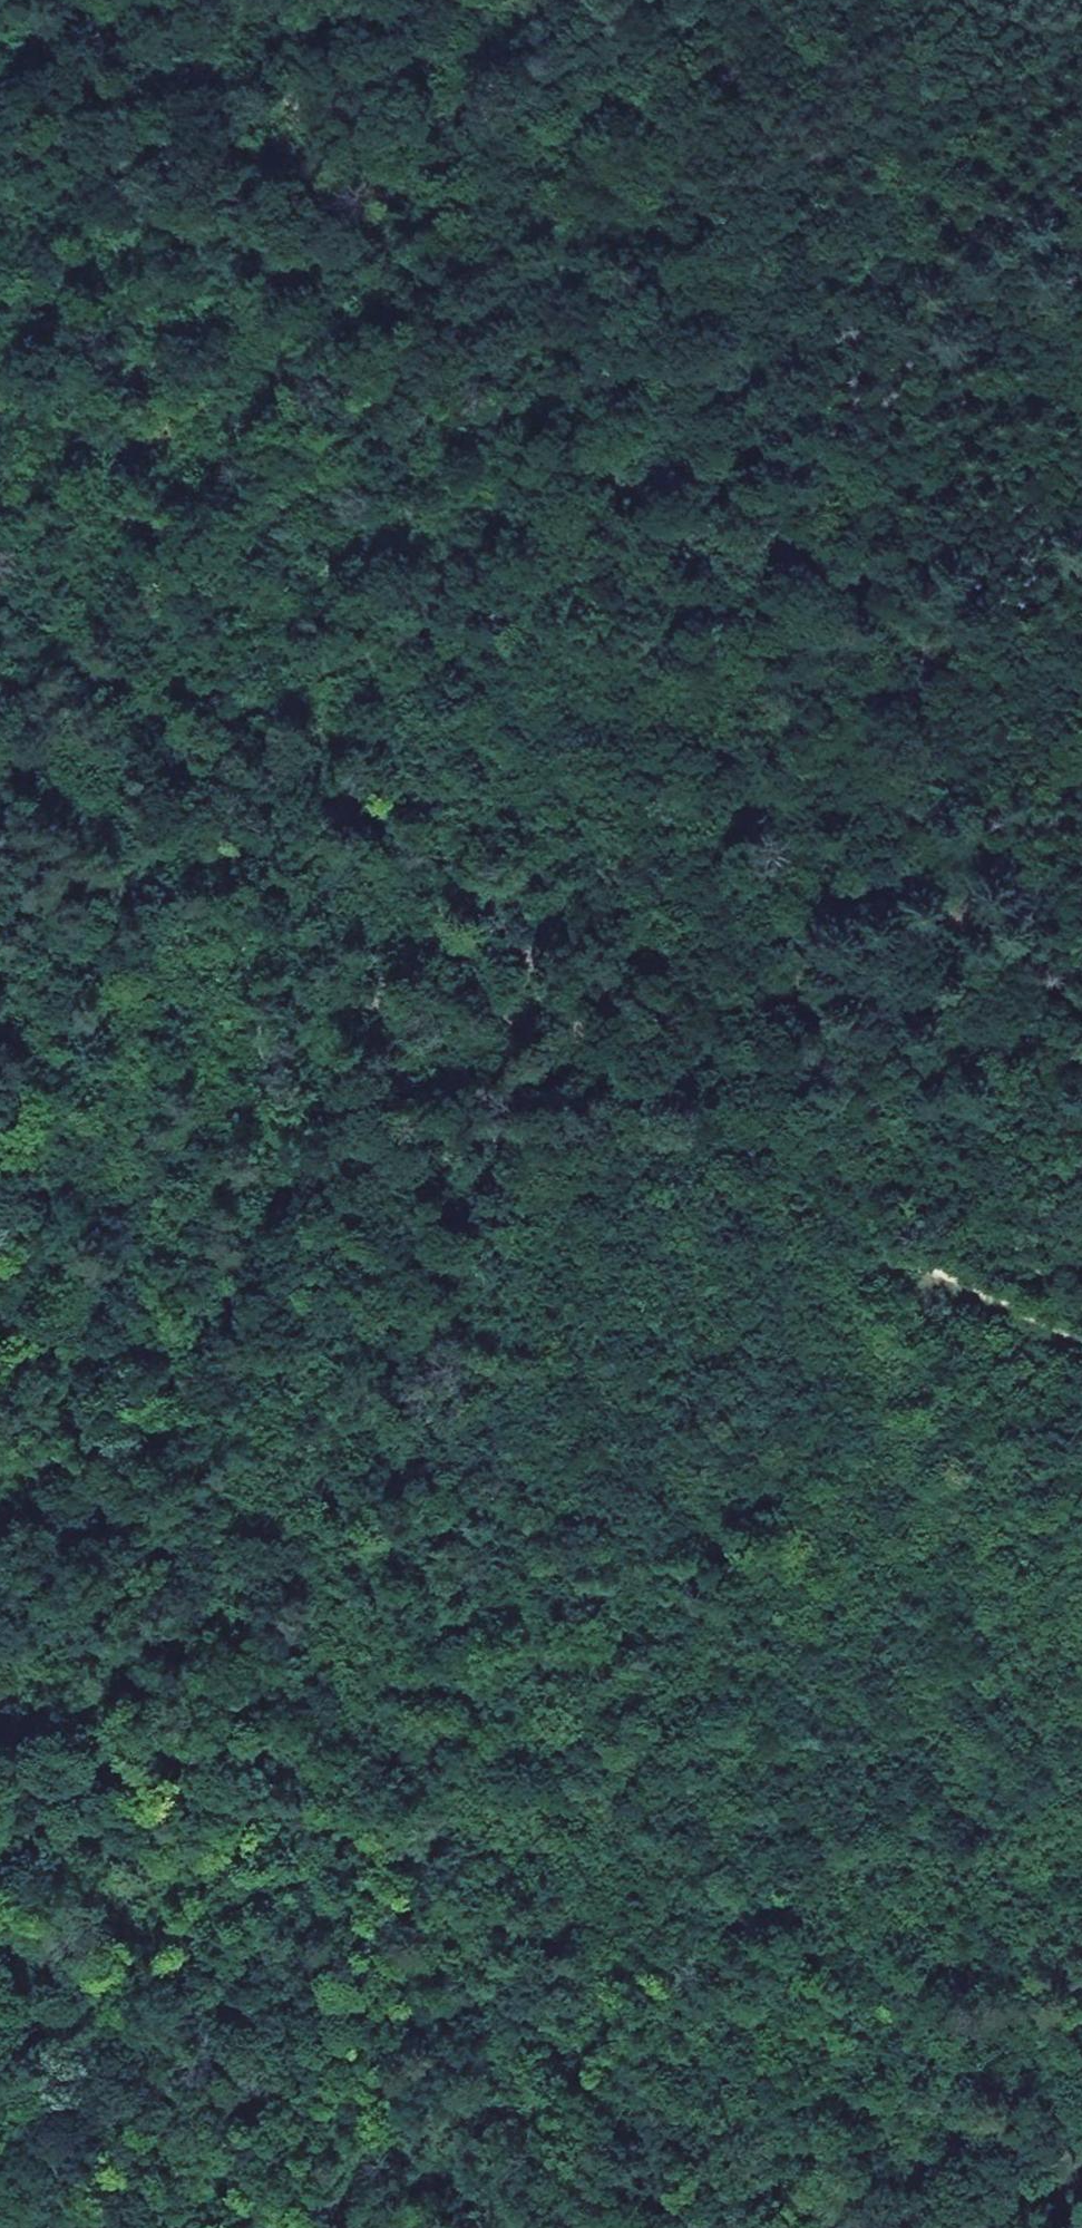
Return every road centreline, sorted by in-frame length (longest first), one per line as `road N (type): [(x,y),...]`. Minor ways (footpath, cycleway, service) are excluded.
road 1 (track): [(1081,1352),(909,1266),(867,1268),(837,1330),(793,1475),(667,1603),(600,1653),(539,1681),(457,1690),(418,1673),(394,1641),(314,1452),(190,950),(0,44)]
road 2 (track): [(22,144),(246,0)]

